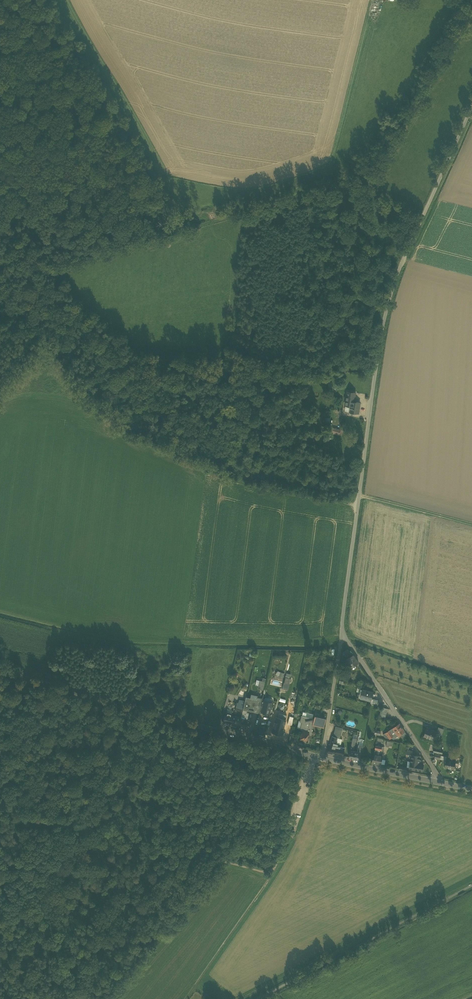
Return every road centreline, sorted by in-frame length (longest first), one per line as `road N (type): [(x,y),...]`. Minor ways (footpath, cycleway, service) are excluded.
road 1 (residential): [(341,629),(395,278),(471,112)]
road 2 (track): [(179,230),(369,181),(471,10)]
road 3 (secondary): [(0,671),(321,758)]
road 4 (residential): [(439,782),(341,629)]
road 5 (track): [(377,369),(205,370)]
road 6 (track): [(357,504),(205,469)]
road 7 (track): [(183,998),(272,877)]
road 8 (residential): [(341,629),(321,758)]
road 9 (secondary): [(321,758),(439,782)]

